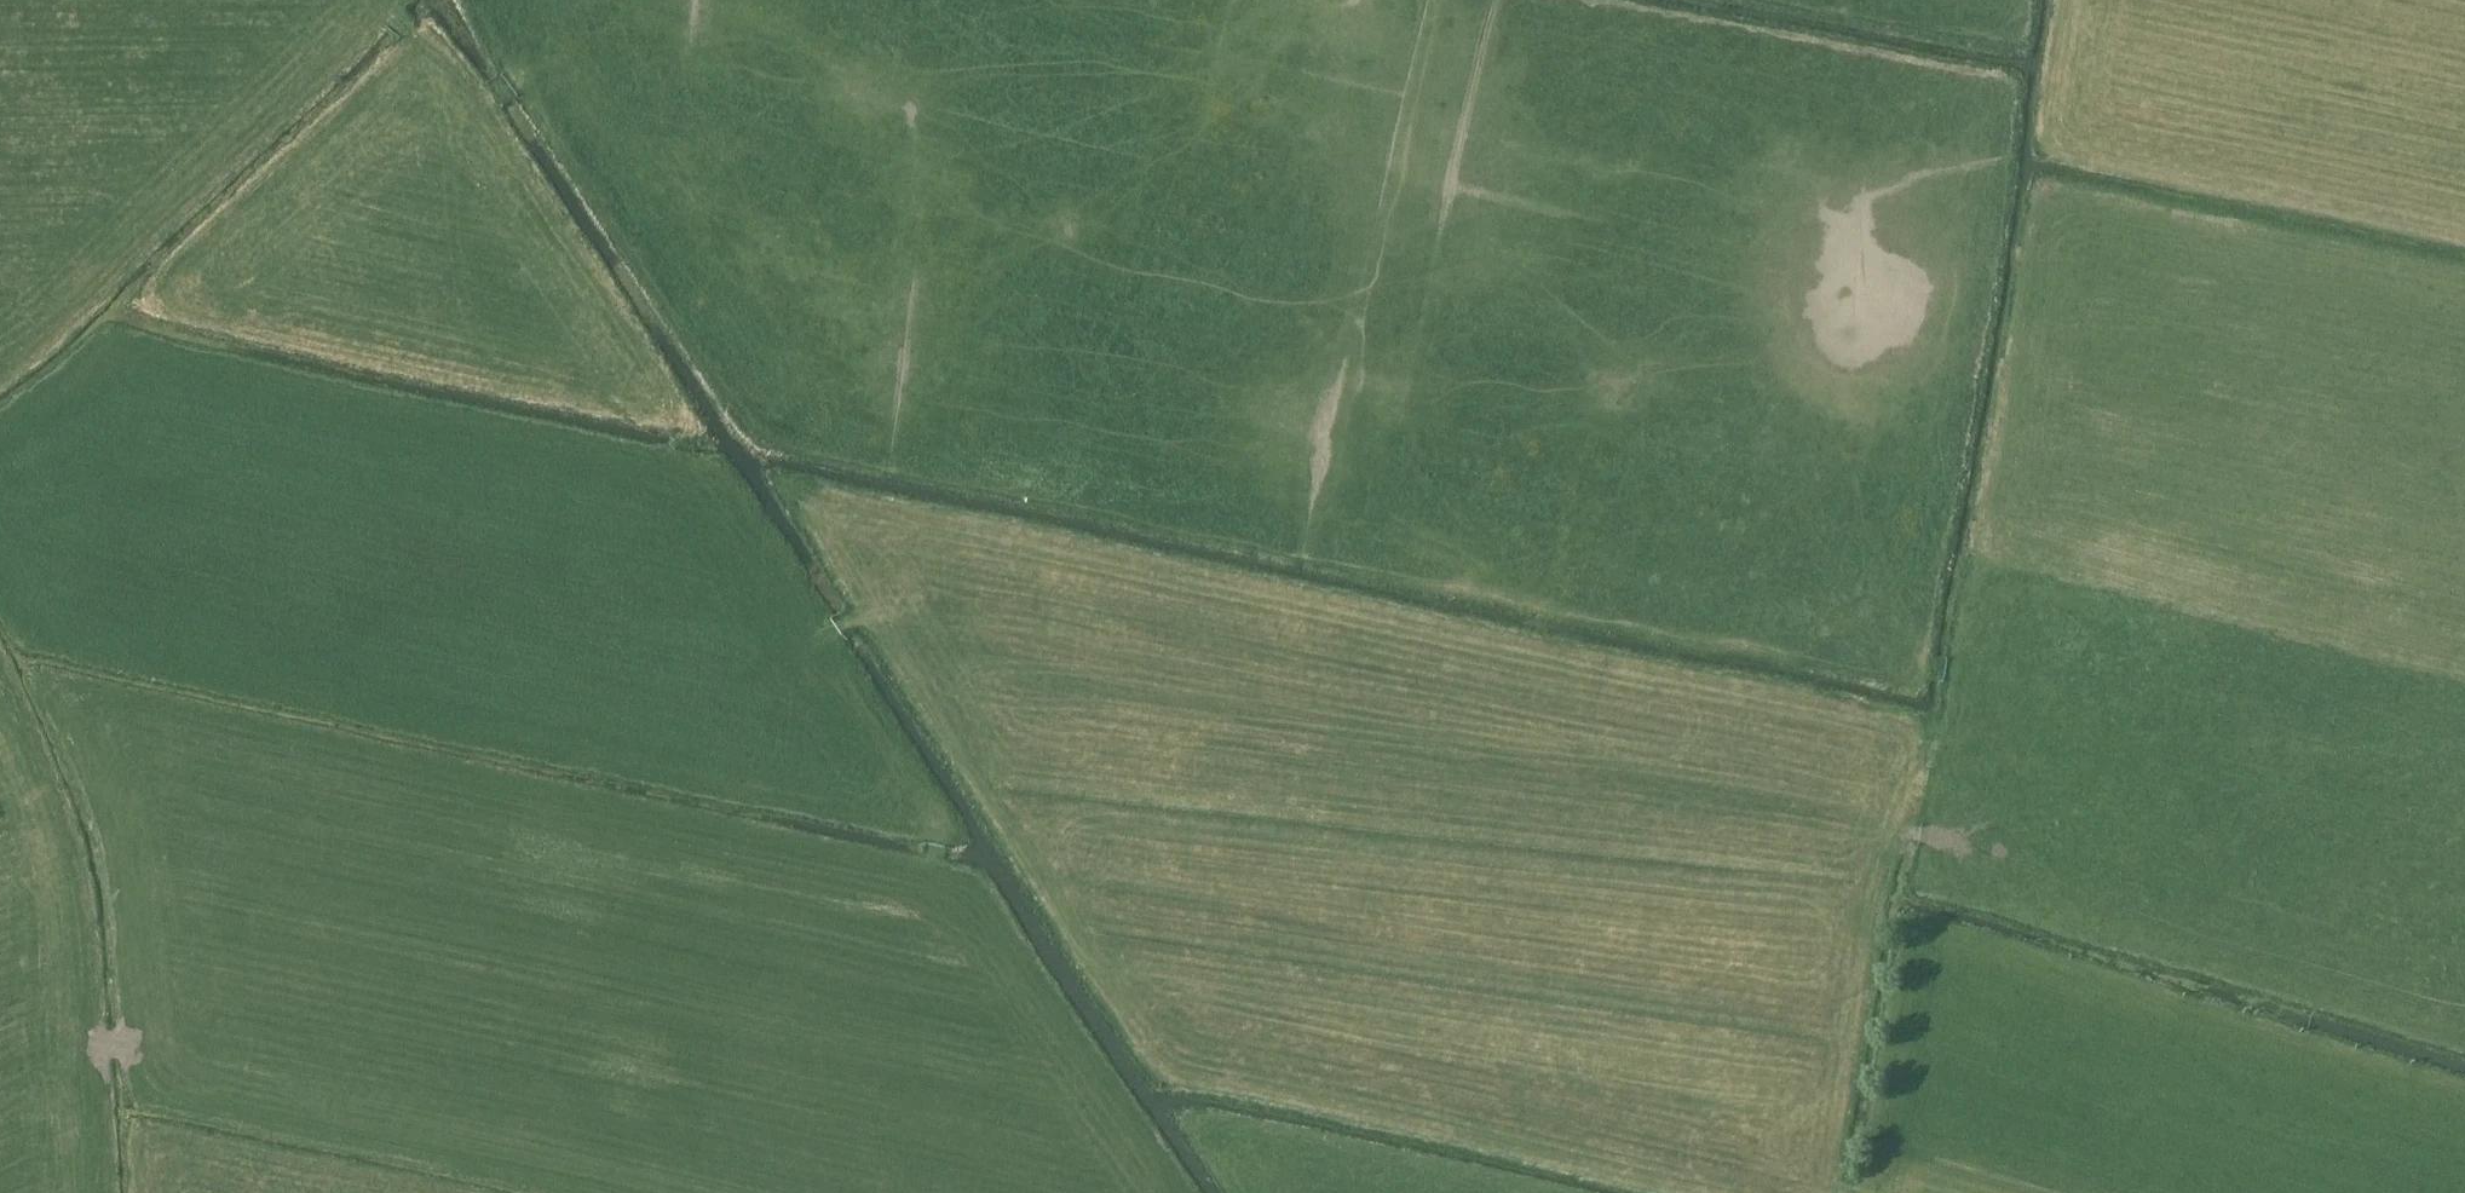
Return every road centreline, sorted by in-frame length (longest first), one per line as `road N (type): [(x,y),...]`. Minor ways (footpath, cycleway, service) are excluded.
road 1 (track): [(480,105),(681,418),(682,467),(936,836),(939,870),(1155,1192)]
road 2 (track): [(0,705),(36,783),(60,1192)]
road 3 (track): [(718,70),(511,89),(480,105),(406,29),(344,0)]

